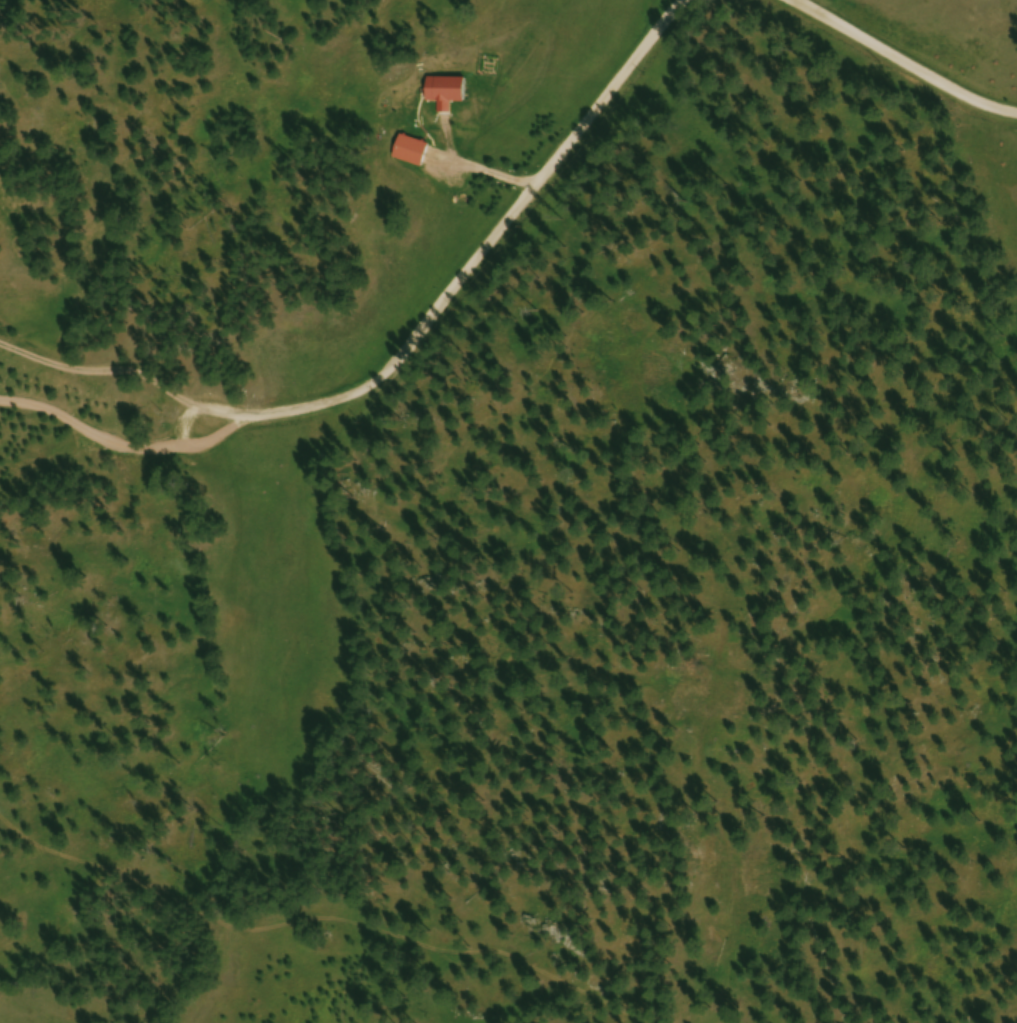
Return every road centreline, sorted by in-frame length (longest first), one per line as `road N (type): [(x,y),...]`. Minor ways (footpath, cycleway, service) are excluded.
road 1 (residential): [(222,422),(347,395),(382,375),(674,0)]
road 2 (residential): [(814,0),(950,77),(1016,99)]
road 3 (residential): [(218,432),(222,422),(194,408),(175,434),(191,449),(218,432)]

